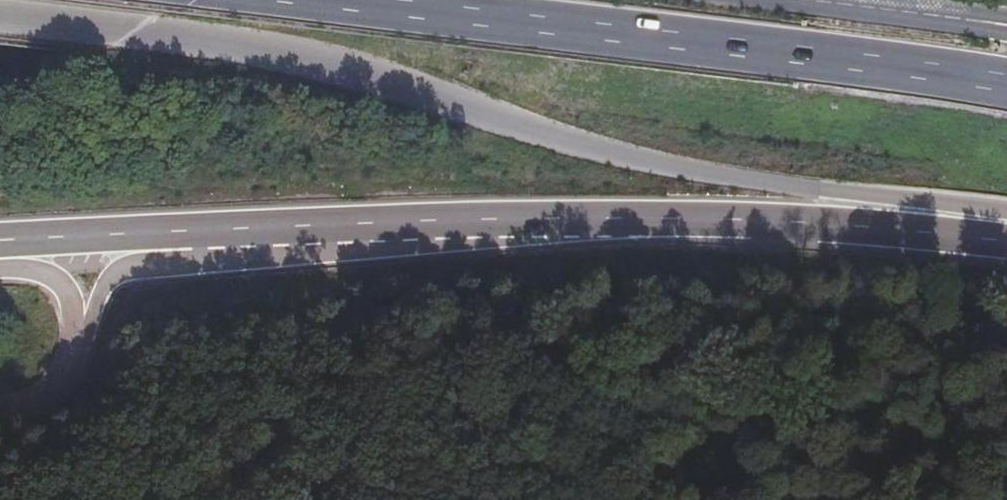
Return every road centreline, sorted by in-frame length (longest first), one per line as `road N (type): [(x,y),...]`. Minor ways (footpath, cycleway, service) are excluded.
road 1 (trunk): [(0,15),(294,57),(655,162),(1006,211)]
road 2 (trunk): [(208,234),(534,219),(745,220),(1006,241)]
road 3 (trunk): [(1006,86),(323,0)]
road 4 (trunk): [(0,245),(208,234)]
road 5 (trunk): [(84,336),(115,275),(182,254),(208,234)]
road 6 (primary): [(945,16),(795,0)]
road 7 (track): [(656,499),(600,366)]
road 8 (unclassified): [(84,336),(67,382),(43,402),(0,410)]
road 9 (trunk): [(0,267),(59,281),(84,336)]

